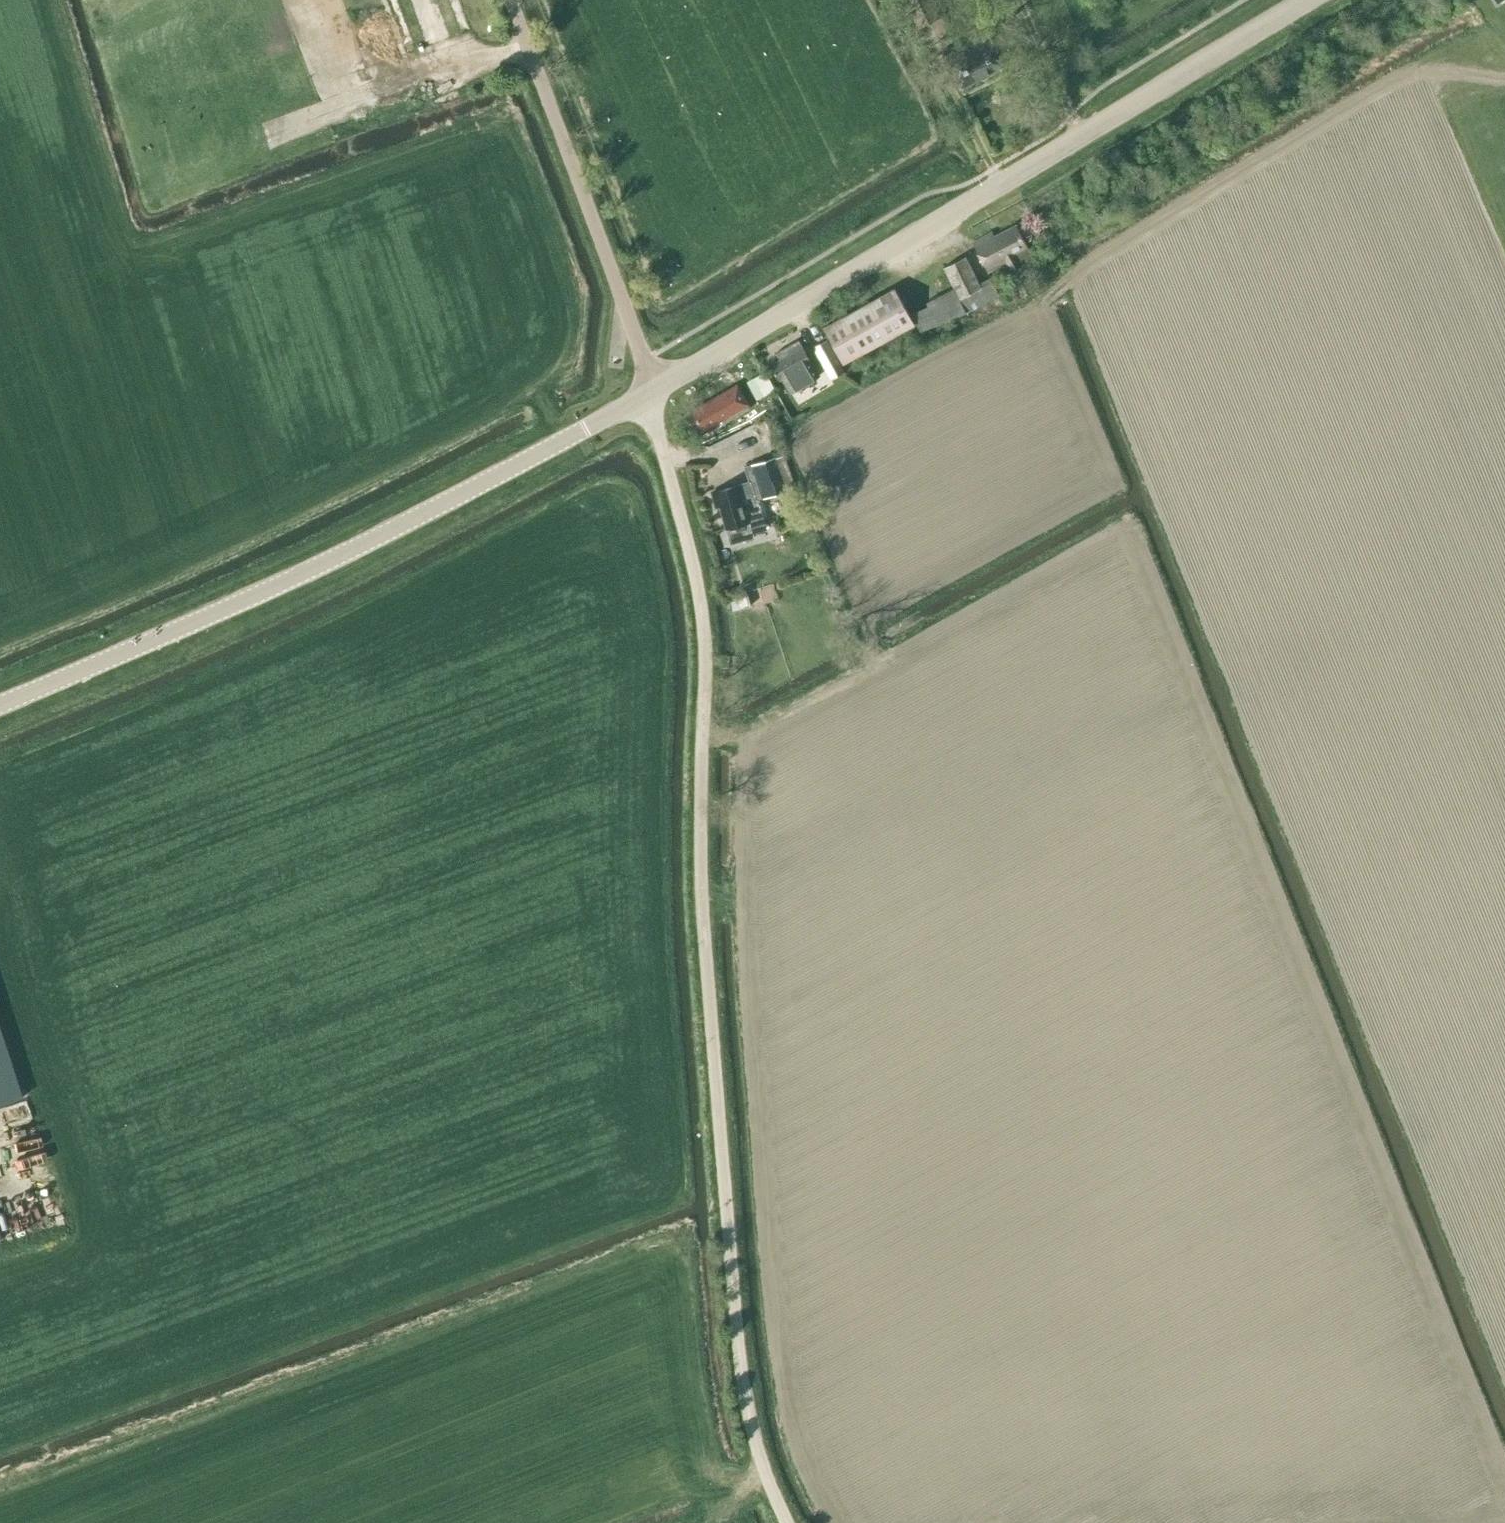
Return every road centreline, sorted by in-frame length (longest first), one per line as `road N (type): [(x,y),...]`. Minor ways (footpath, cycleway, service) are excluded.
road 1 (unclassified): [(767,1522),(743,1433),(715,1246),(694,935),(688,588),(644,397)]
road 2 (tertiary): [(658,389),(1305,0)]
road 3 (tertiary): [(0,704),(297,576),(644,397)]
road 4 (unclassified): [(658,389),(511,0)]

